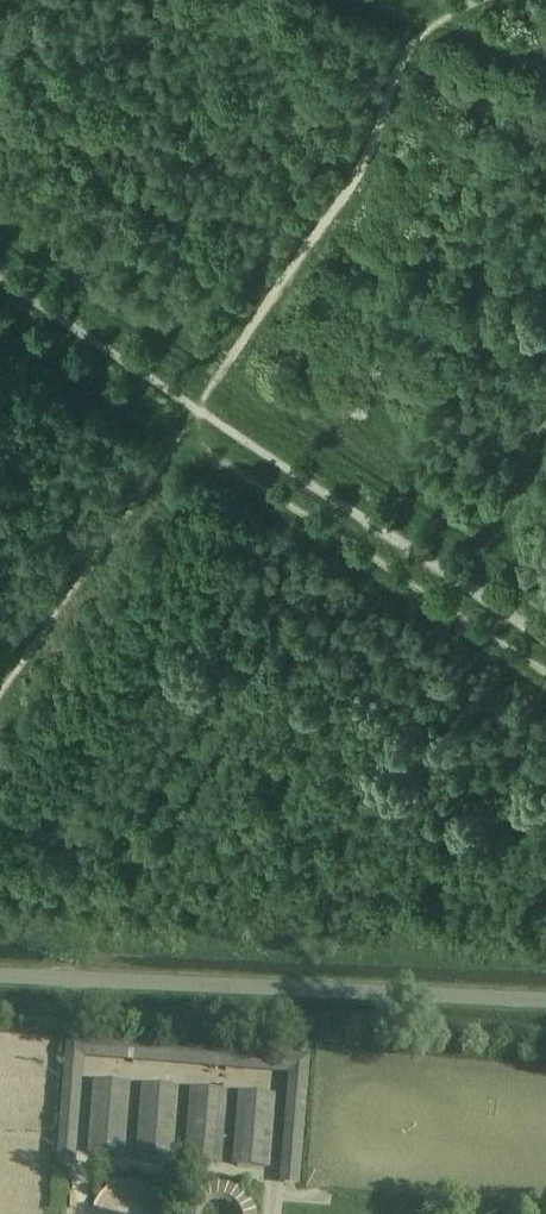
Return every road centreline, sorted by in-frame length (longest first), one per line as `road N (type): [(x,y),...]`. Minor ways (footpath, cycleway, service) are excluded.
road 1 (unclassified): [(545,1000),(0,977)]

